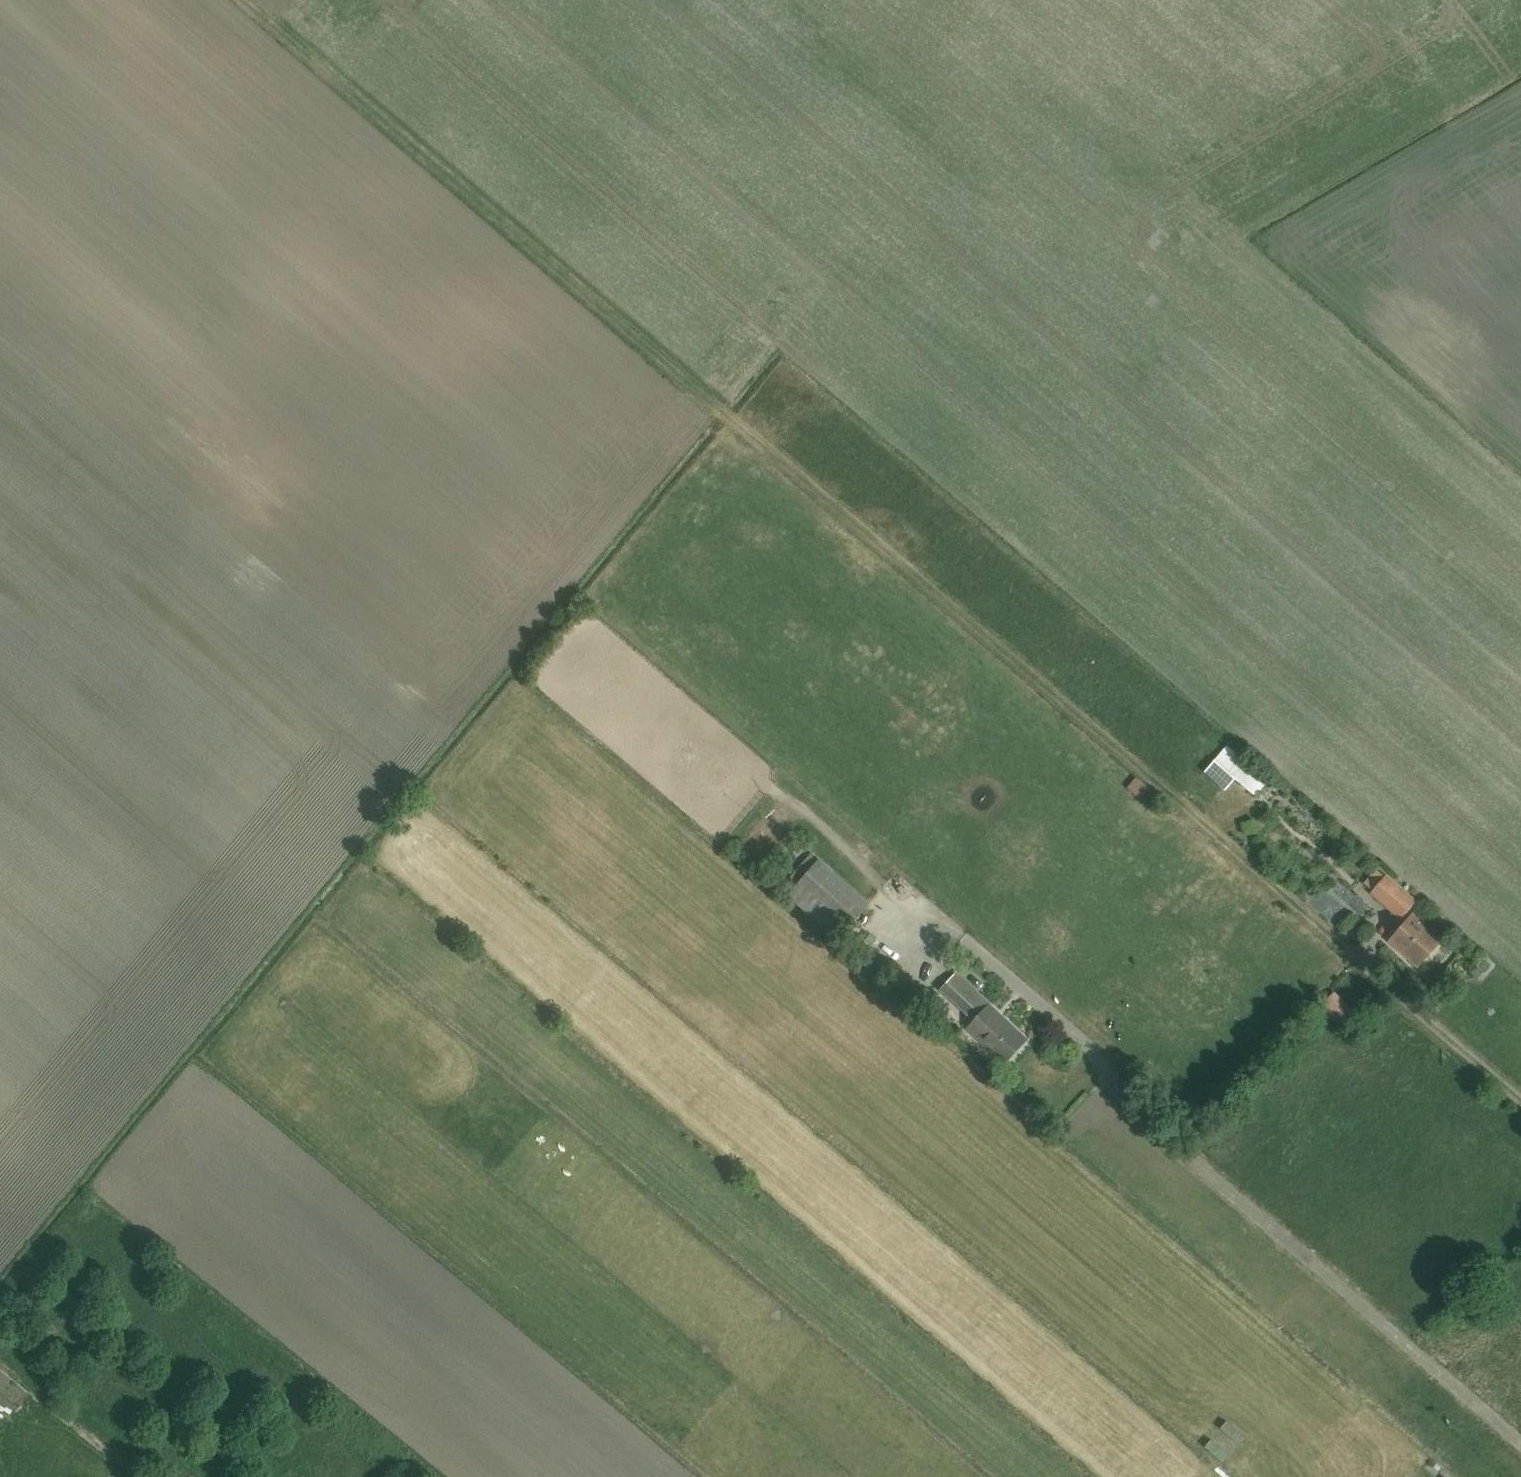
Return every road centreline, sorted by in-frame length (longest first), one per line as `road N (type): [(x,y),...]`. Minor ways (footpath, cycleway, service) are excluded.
road 1 (track): [(1520,1101),(248,0)]

